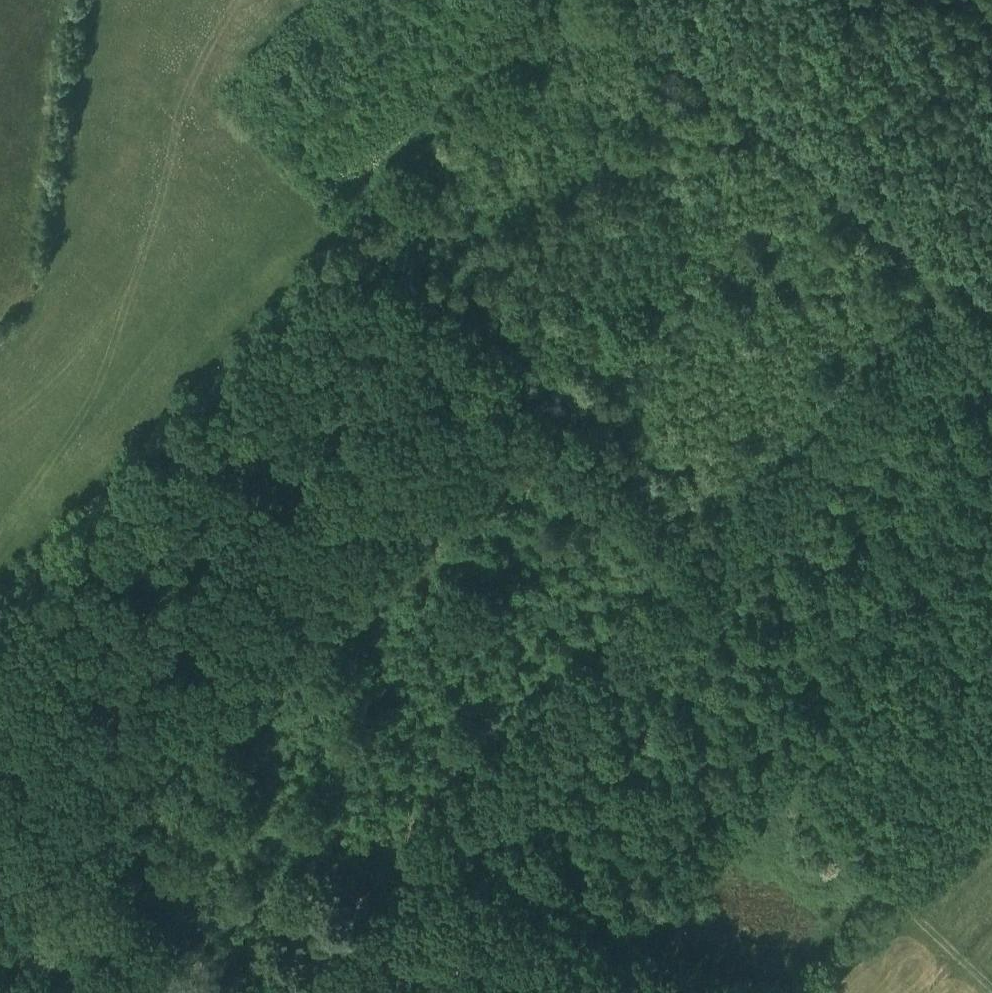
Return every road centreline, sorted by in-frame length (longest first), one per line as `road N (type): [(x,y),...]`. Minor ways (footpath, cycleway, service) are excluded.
road 1 (track): [(262,992),(422,847),(991,271)]
road 2 (track): [(991,569),(642,933),(566,922),(494,899),(449,874),(422,847)]
road 3 (track): [(32,853),(500,360)]
road 4 (track): [(713,557),(361,232)]
road 5 (track): [(977,287),(628,0)]
road 6 (track): [(990,992),(783,786)]
road 7 (track): [(196,992),(0,826)]

